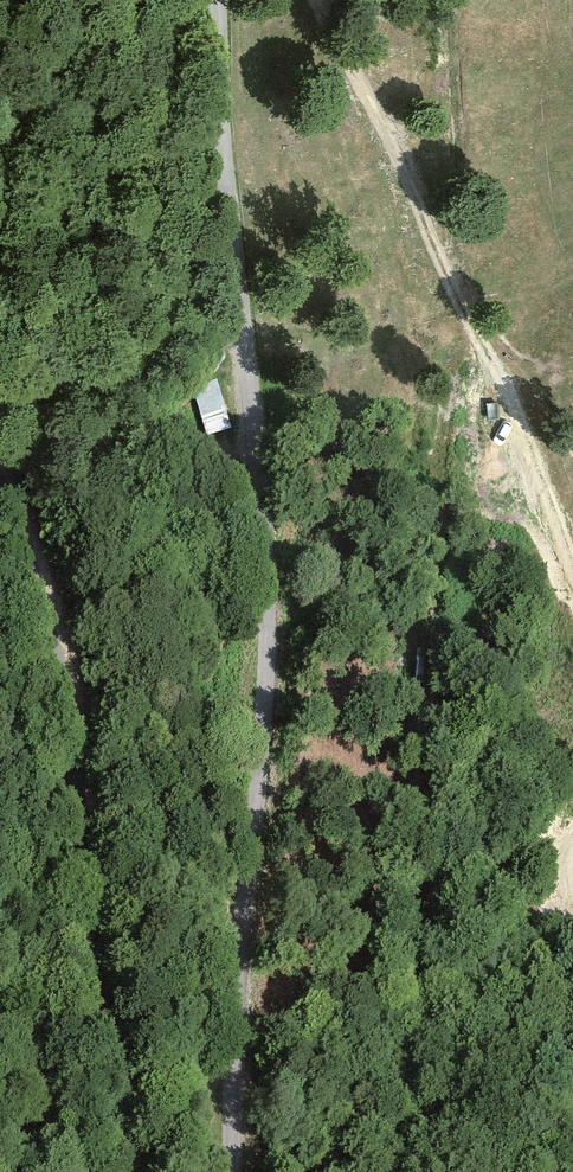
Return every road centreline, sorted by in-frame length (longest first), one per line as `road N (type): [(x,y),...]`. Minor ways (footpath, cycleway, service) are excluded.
road 1 (unclassified): [(218,0),(221,121),(264,517),(267,657),(238,949),(228,1171)]
road 2 (unclassified): [(0,491),(58,667),(124,1171)]
road 3 (track): [(572,568),(504,382),(314,0)]

